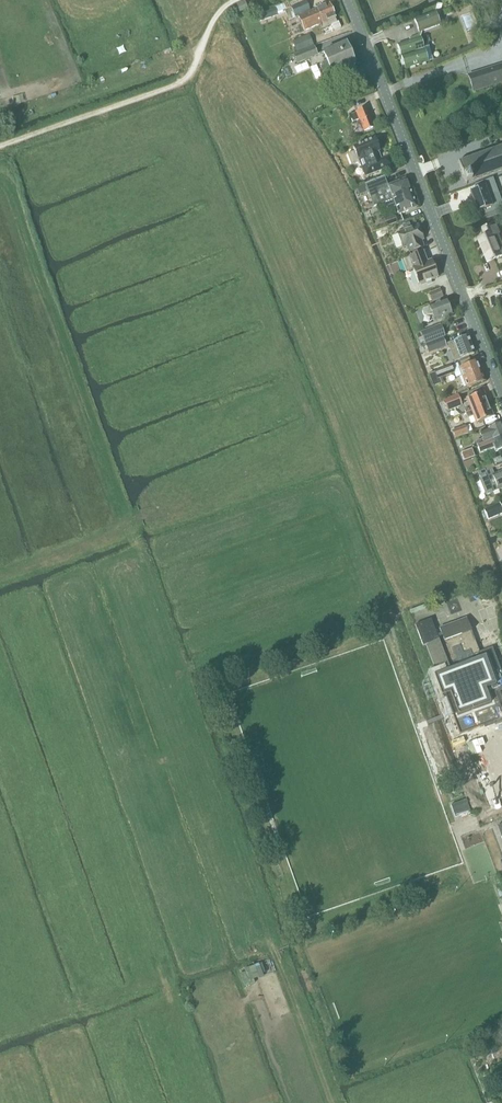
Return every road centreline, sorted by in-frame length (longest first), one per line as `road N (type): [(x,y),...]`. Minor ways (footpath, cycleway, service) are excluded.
road 1 (track): [(129,521),(335,1102)]
road 2 (track): [(412,389),(270,120),(222,65),(189,44),(184,23)]
road 3 (residential): [(501,392),(347,0)]
road 4 (track): [(10,182),(129,521)]
road 5 (track): [(0,145),(186,80),(216,14),(233,0)]
road 6 (track): [(412,389),(501,597)]
road 7 (track): [(129,521),(0,575)]

